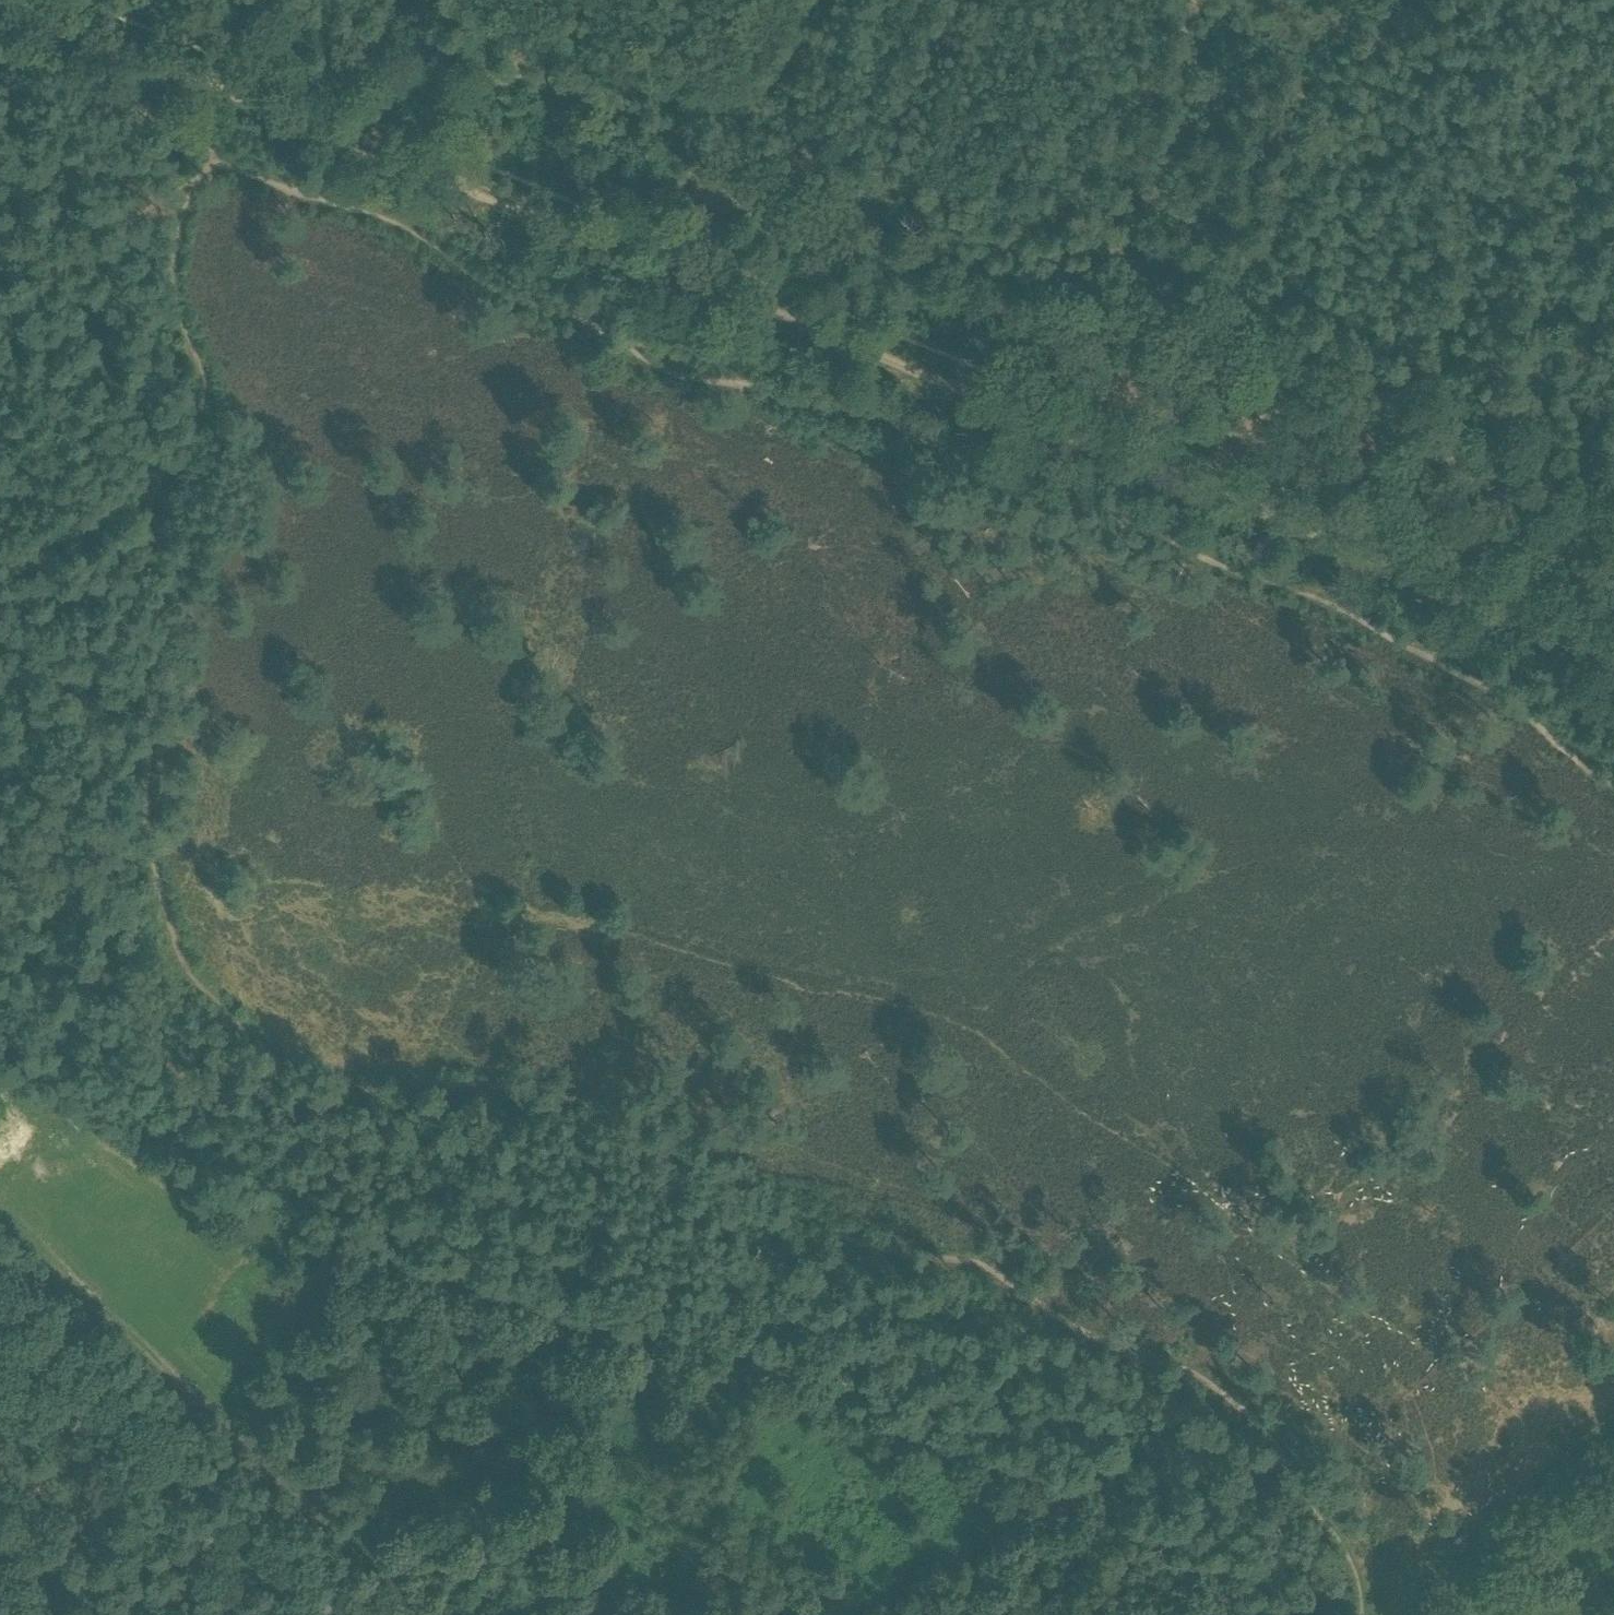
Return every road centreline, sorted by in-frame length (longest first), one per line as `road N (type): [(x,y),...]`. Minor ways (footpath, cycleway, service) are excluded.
road 1 (track): [(50,0),(1613,650)]
road 2 (track): [(655,252),(817,0)]

